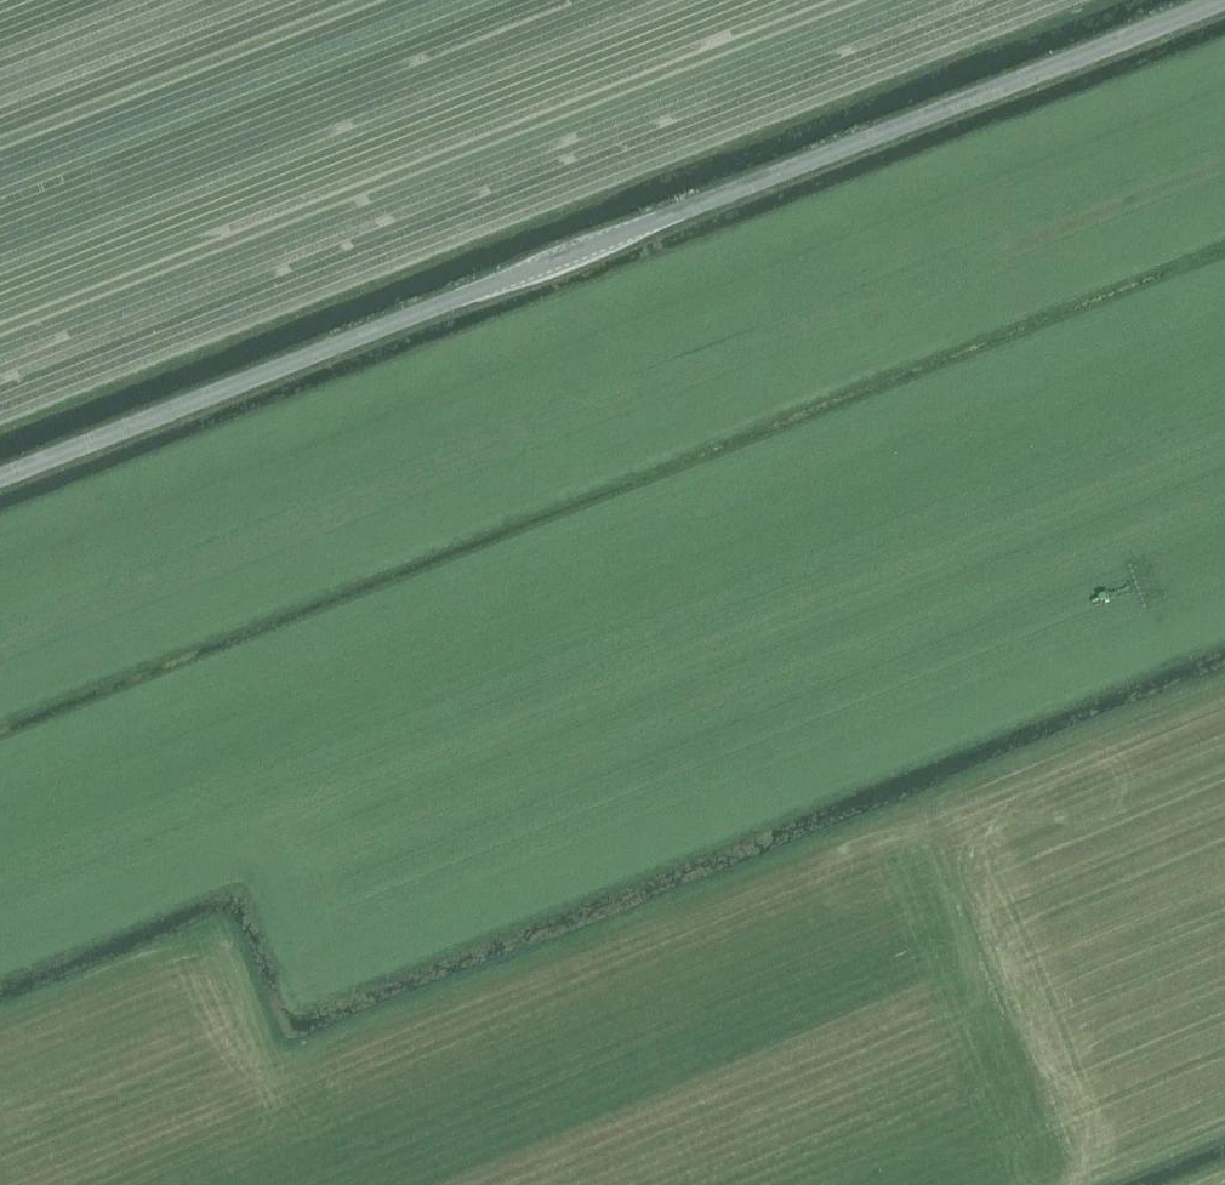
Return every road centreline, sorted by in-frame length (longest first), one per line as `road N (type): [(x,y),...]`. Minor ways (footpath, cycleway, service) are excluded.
road 1 (tertiary): [(0,475),(1223,0)]

